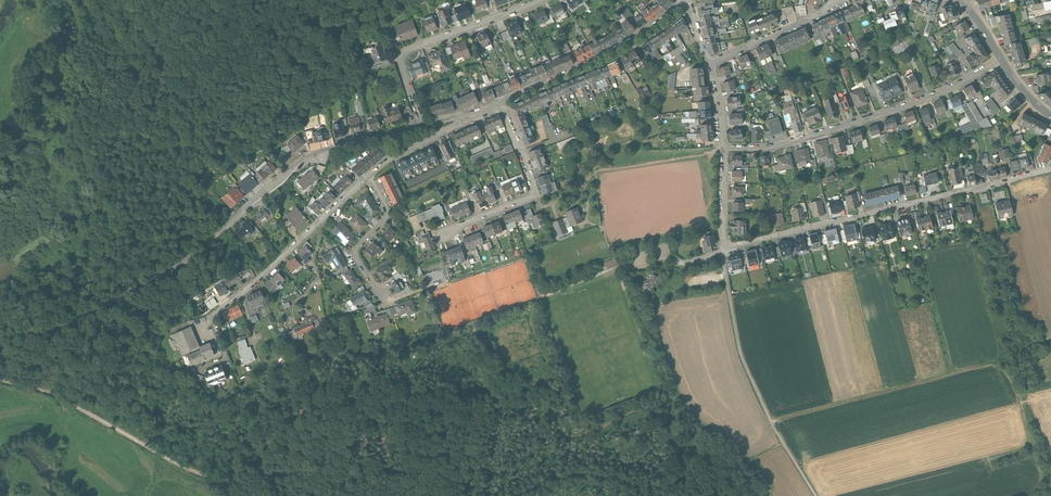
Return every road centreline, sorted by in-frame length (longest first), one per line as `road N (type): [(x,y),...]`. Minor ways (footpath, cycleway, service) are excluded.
road 1 (residential): [(0,339),(83,318),(177,266),(308,159),(422,128)]
road 2 (residential): [(1050,169),(724,249)]
road 3 (track): [(0,381),(44,390),(175,462),(276,495)]
road 4 (residential): [(1000,56),(905,106),(778,144),(724,145)]
road 5 (residential): [(539,0),(403,54),(422,128)]
road 6 (residential): [(366,178),(208,320)]
road 7 (residential): [(685,5),(619,48),(499,105)]
road 8 (residential): [(499,105),(535,193),(443,234)]
road 9 (residential): [(710,66),(843,0)]
road 10 (residential): [(366,178),(386,215),(356,255),(383,294)]
road 11 (residential): [(473,117),(366,178)]

